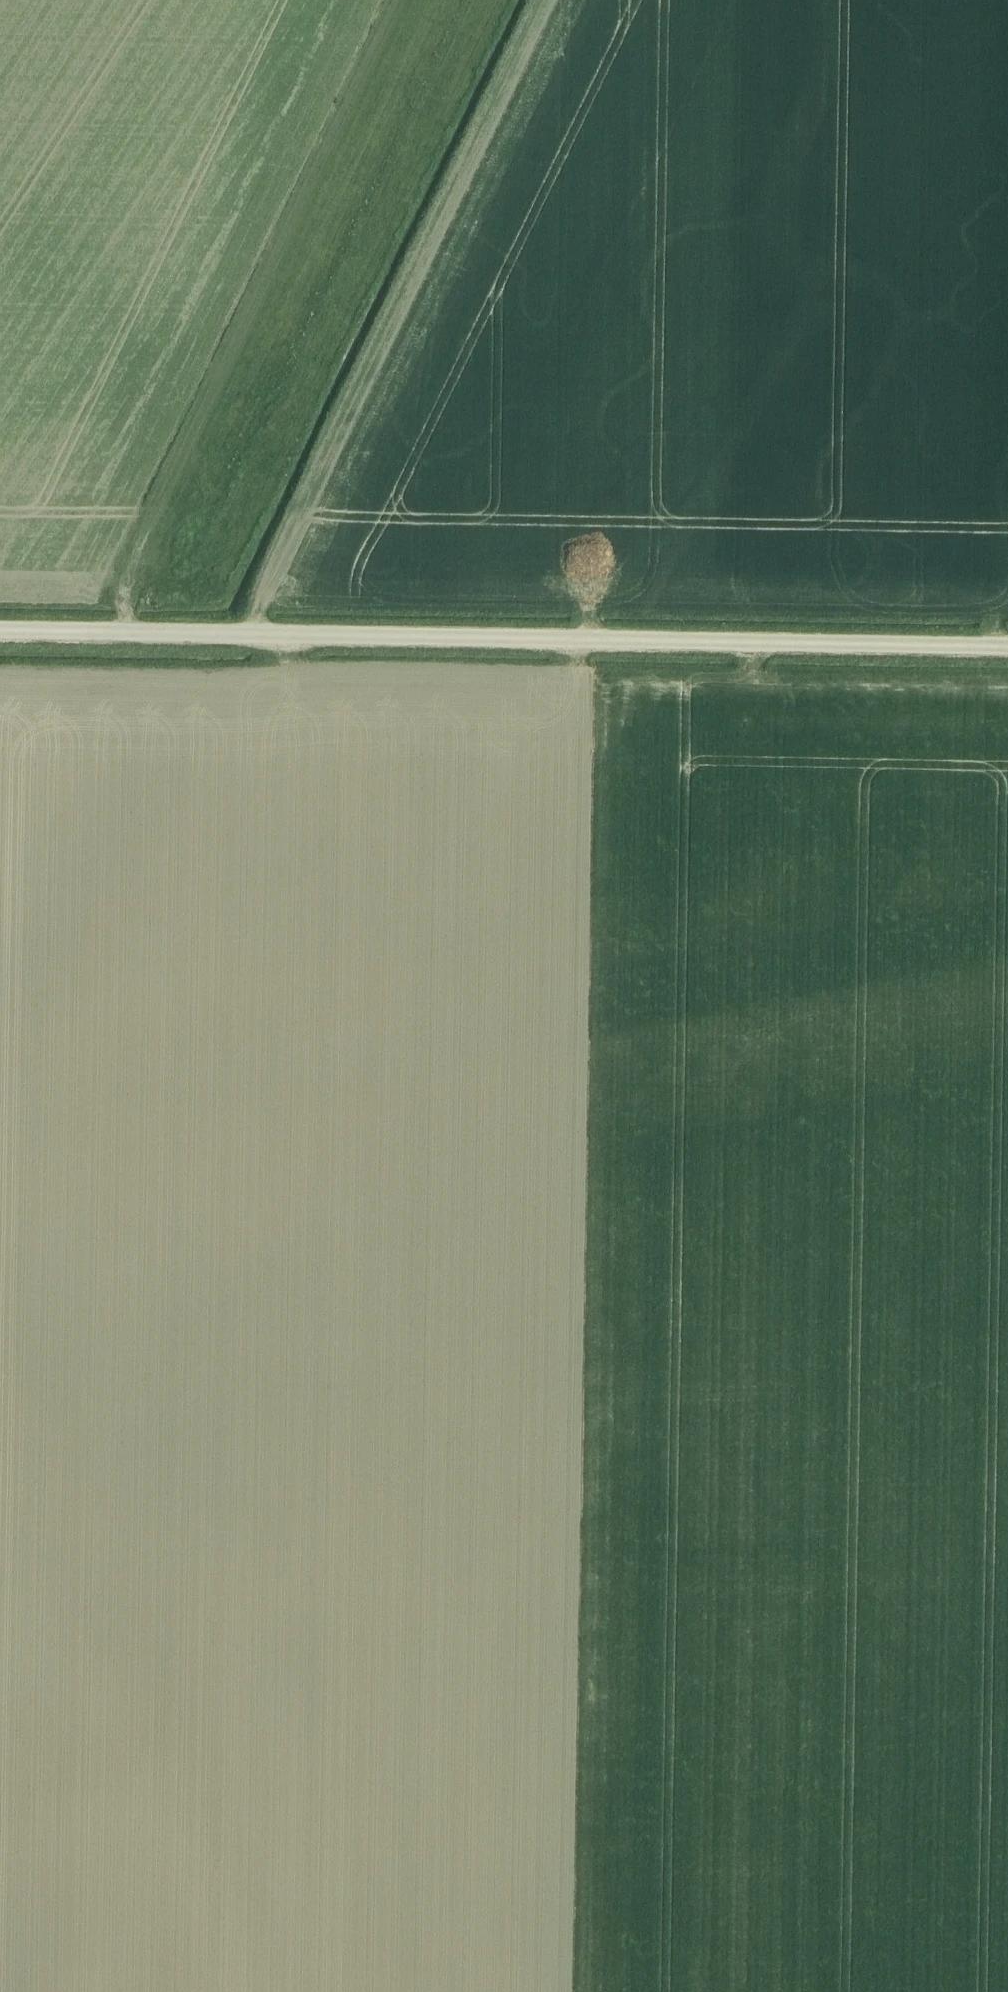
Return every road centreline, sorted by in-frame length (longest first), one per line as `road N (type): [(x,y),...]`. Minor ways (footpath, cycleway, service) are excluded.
road 1 (unclassified): [(0,633),(1007,651)]

